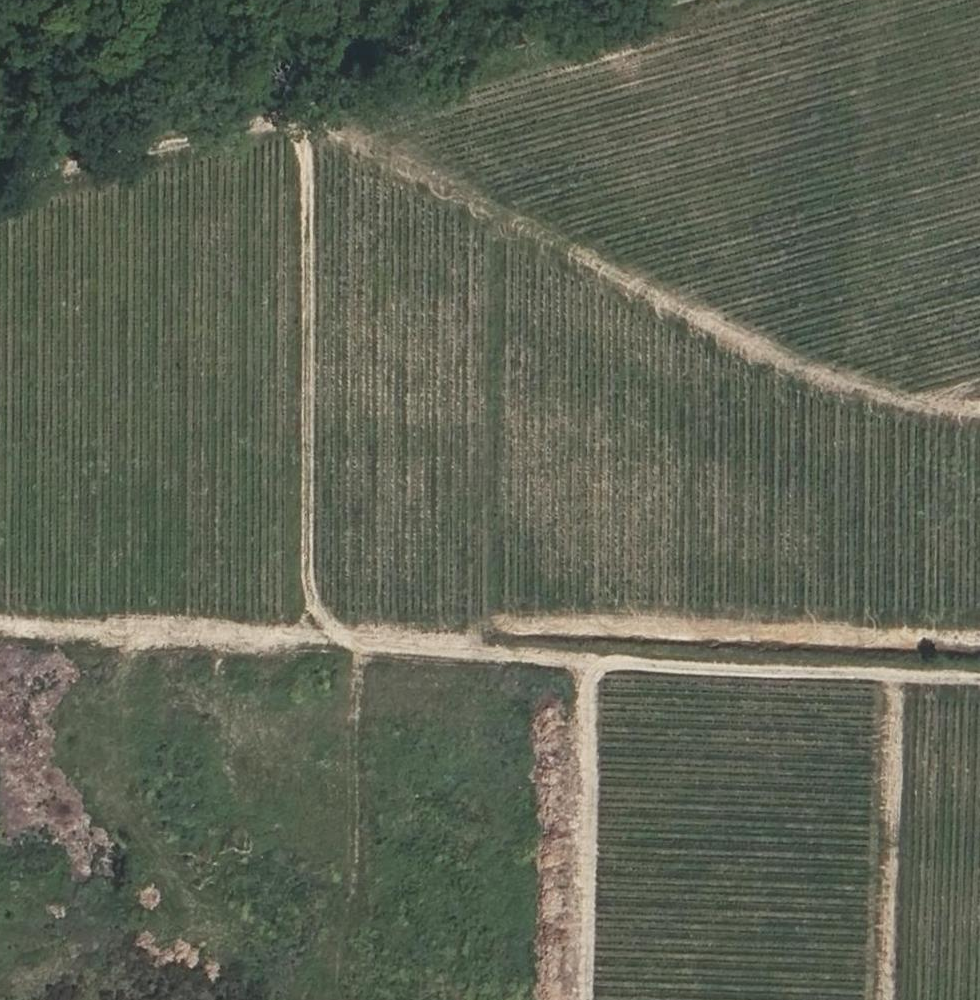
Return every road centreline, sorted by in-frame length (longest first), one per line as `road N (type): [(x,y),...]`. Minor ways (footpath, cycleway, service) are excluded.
road 1 (track): [(0,630),(979,671)]
road 2 (track): [(308,103),(858,389),(979,412)]
road 3 (track): [(0,185),(696,0)]
road 4 (track): [(979,631),(505,619),(347,645)]
road 5 (track): [(308,103),(309,588),(347,645)]
road 6 (track): [(591,655),(587,999)]
road 7 (track): [(900,668),(892,999)]

